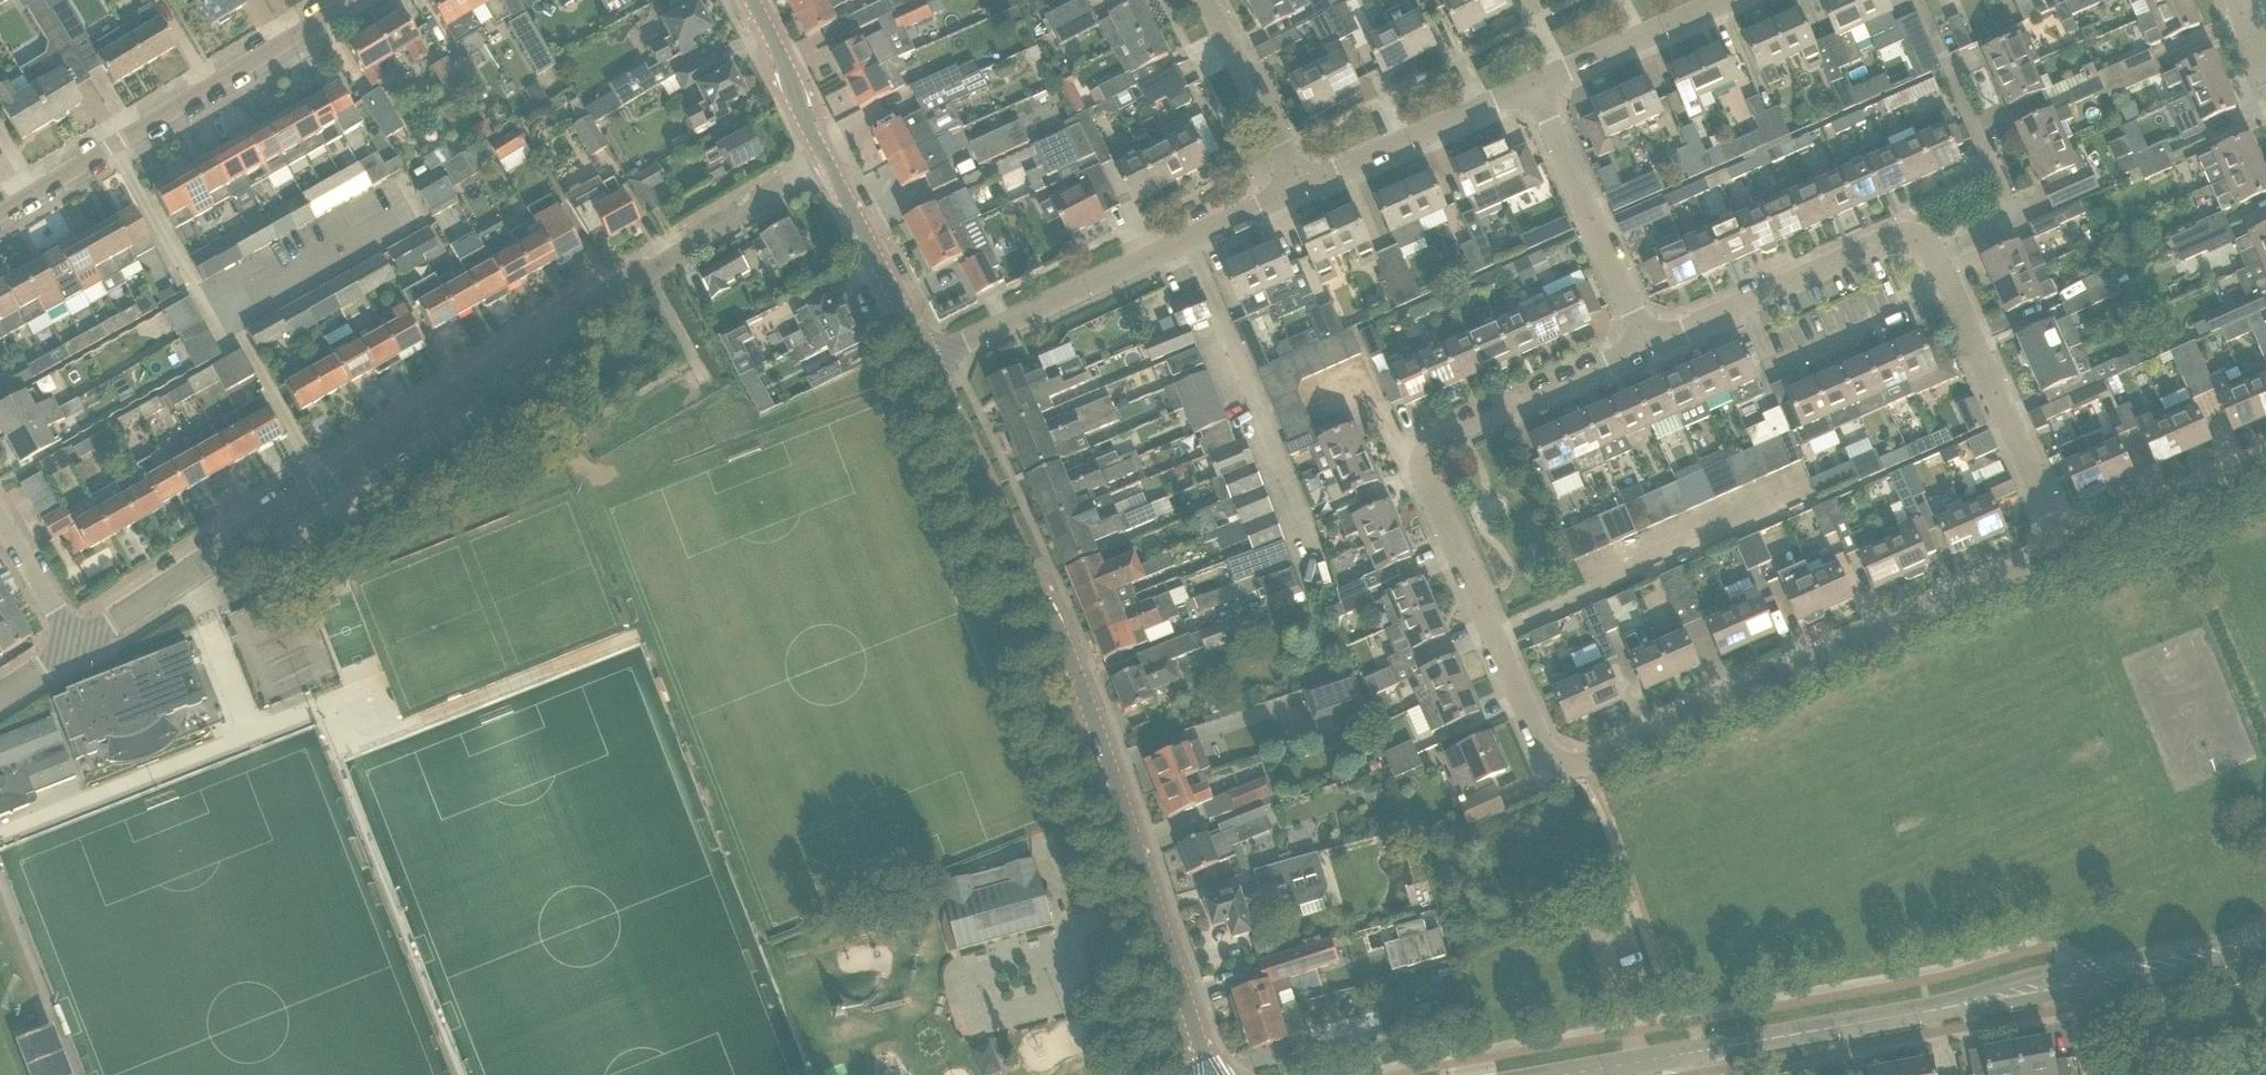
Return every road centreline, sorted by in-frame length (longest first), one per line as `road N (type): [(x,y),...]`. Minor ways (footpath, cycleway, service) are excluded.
road 1 (tertiary): [(1209,1074),(1094,724),(926,362)]
road 2 (residential): [(184,575),(825,161)]
road 3 (residential): [(1587,764),(1560,764),(1541,750),(1432,489),(1430,461),(1457,430),(1645,346)]
road 4 (tertiary): [(1698,1053),(2265,941)]
road 5 (residential): [(1587,764),(2065,562)]
road 6 (residential): [(0,833),(247,736),(184,575)]
road 7 (residential): [(926,362),(1306,184)]
road 8 (residential): [(0,215),(357,0)]
road 9 (residential): [(2065,562),(1933,252)]
road 10 (residential): [(1645,346),(1892,236),(1918,234),(1933,252)]
road 11 (residential): [(1645,346),(1534,86)]
road 12 (residential): [(1933,252),(2011,215),(1947,64)]
road 13 (residential): [(1306,184),(1534,86)]
road 14 (tertiary): [(926,362),(825,161)]
road 15 (residential): [(2065,562),(2265,470)]
road 16 (residential): [(1534,86),(1723,0)]
road 17 (residential): [(1306,184),(1210,0)]
road 18 (tertiary): [(825,161),(752,0)]
road 19 (residential): [(75,646),(0,516)]
road 20 (tertiary): [(1568,1074),(1698,1053)]
road 21 (residential): [(75,646),(184,575)]

